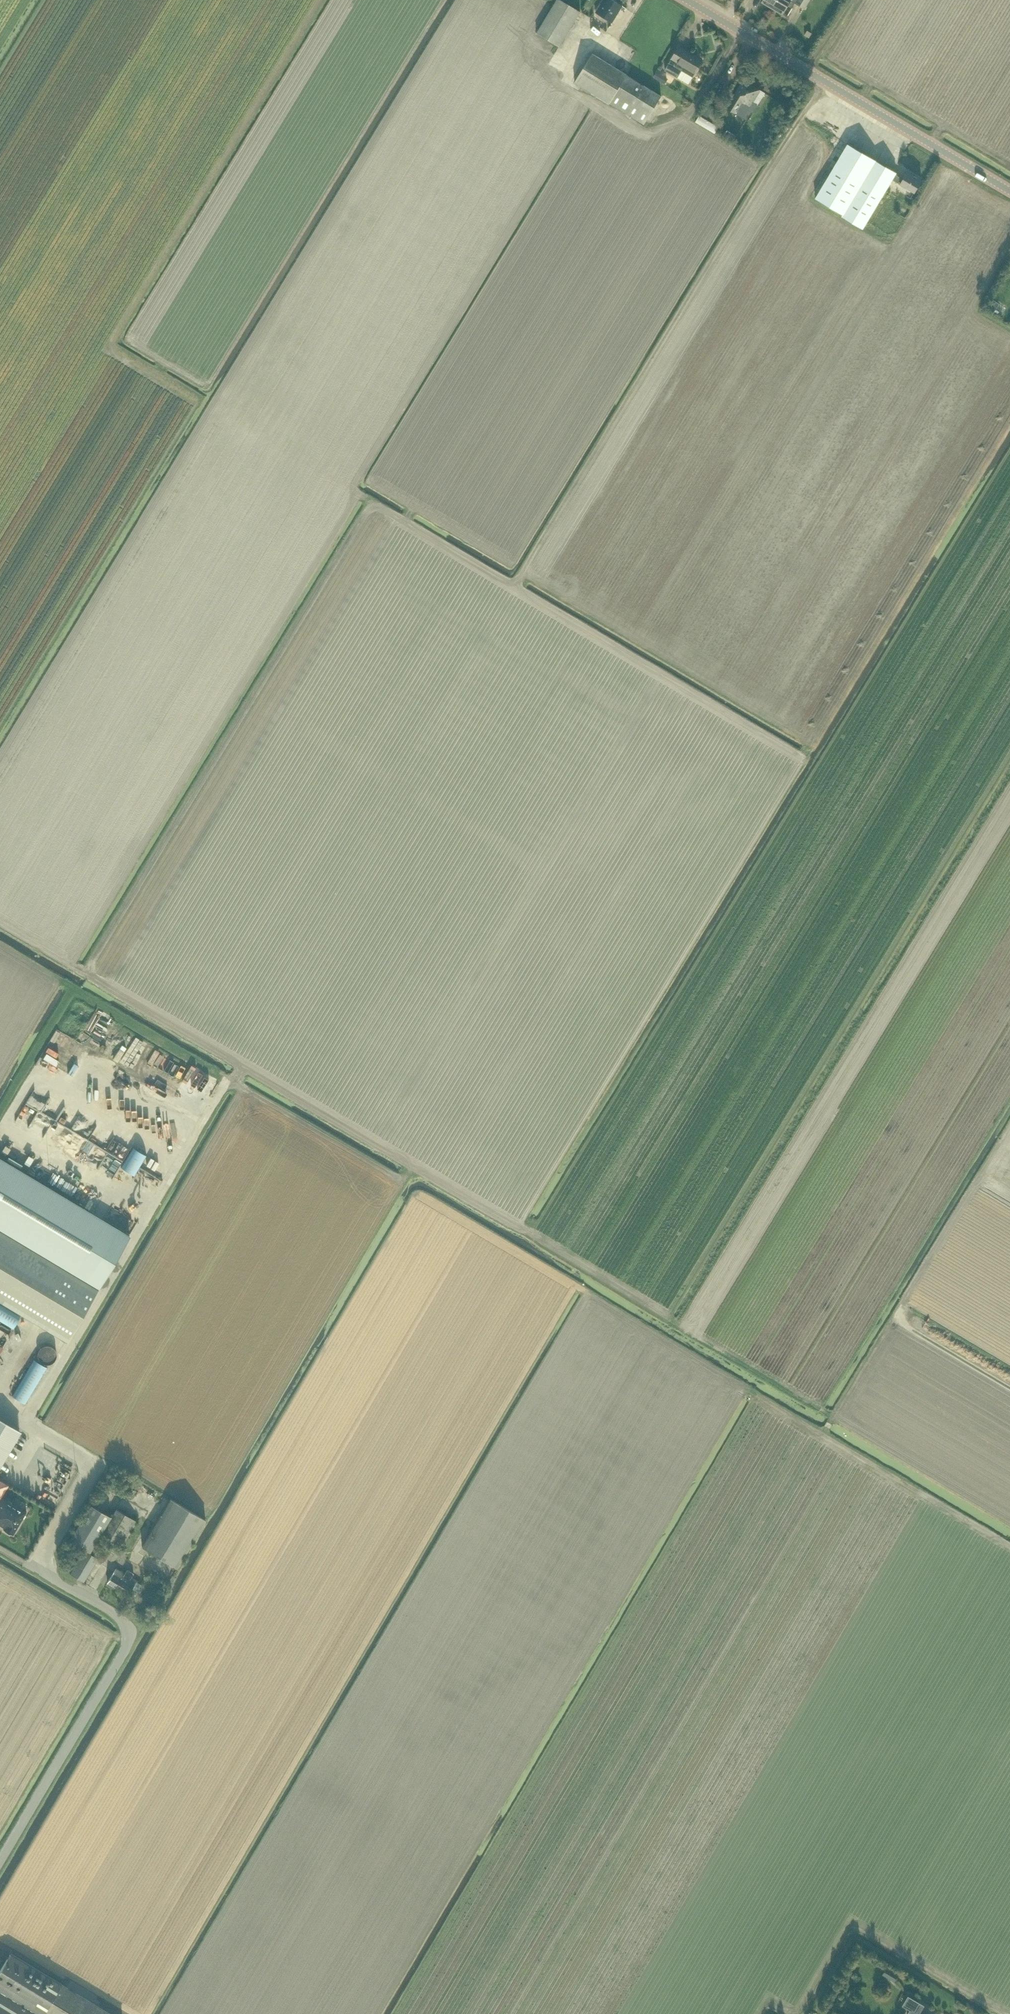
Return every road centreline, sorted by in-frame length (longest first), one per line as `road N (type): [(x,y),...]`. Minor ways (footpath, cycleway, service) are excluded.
road 1 (unclassified): [(0,1873),(135,1644),(129,1622),(0,1549)]
road 2 (unclassified): [(1009,192),(685,0)]

